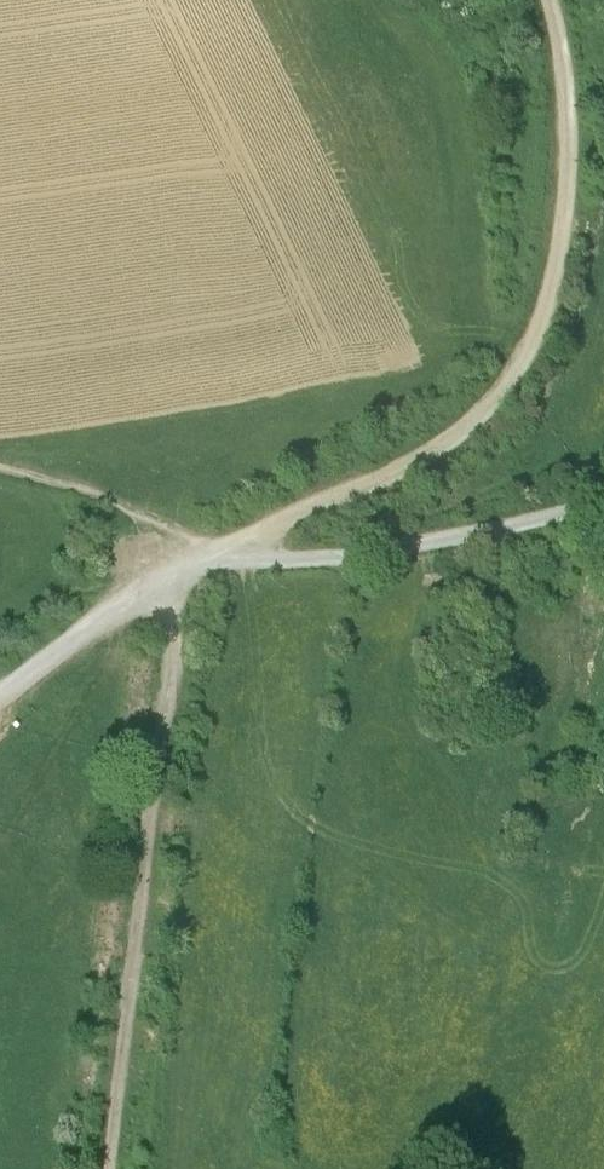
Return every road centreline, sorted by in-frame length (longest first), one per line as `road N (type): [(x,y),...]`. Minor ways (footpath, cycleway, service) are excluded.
road 1 (track): [(213,541),(420,449),(483,400),(533,329),(566,212),(568,108),(548,0)]
road 2 (track): [(166,569),(176,622),(106,1168)]
road 3 (track): [(213,541),(315,550),(603,496)]
road 4 (track): [(0,699),(166,569)]

